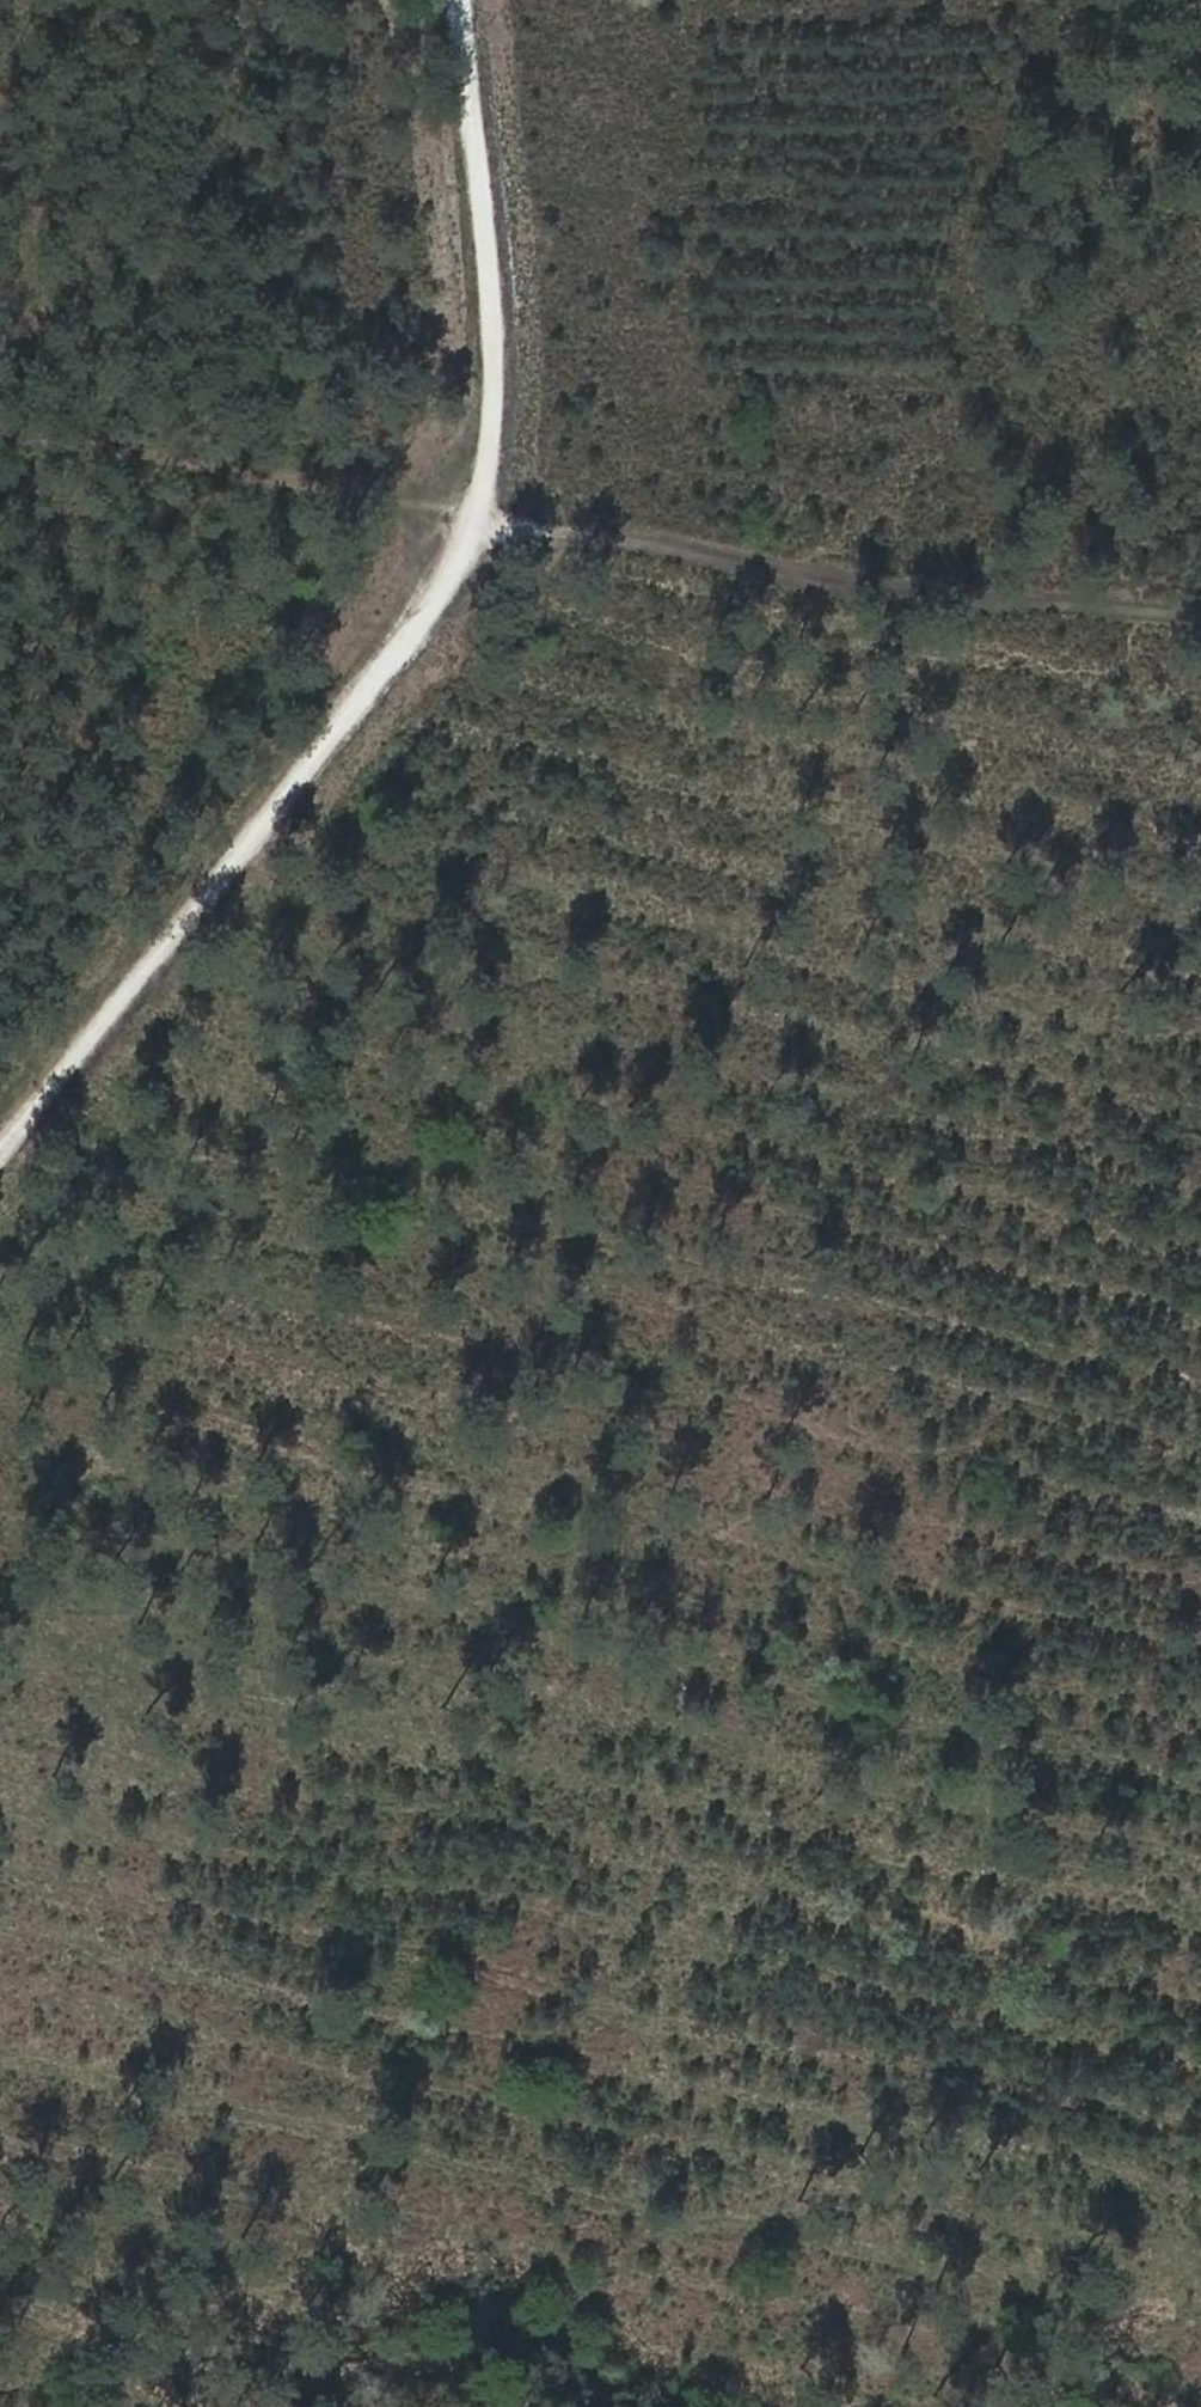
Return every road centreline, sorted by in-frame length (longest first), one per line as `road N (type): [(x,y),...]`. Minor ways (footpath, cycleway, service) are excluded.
road 1 (track): [(0,1146),(409,640),(473,518),(490,434),(492,321),(459,0)]

